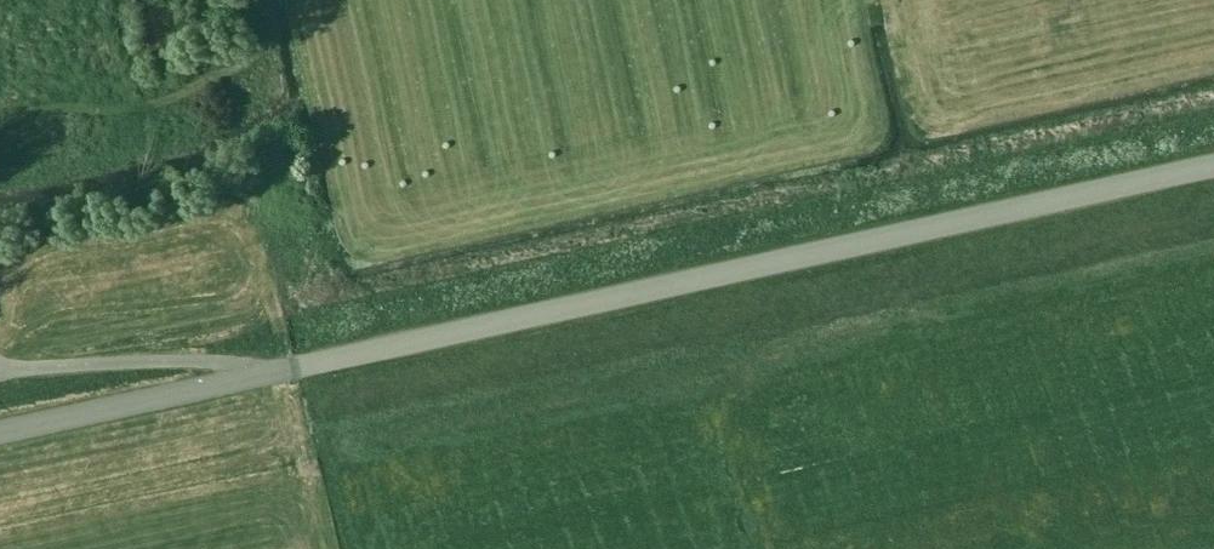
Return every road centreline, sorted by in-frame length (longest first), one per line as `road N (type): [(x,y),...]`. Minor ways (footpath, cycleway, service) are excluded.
road 1 (tertiary): [(0,433),(1213,165)]

